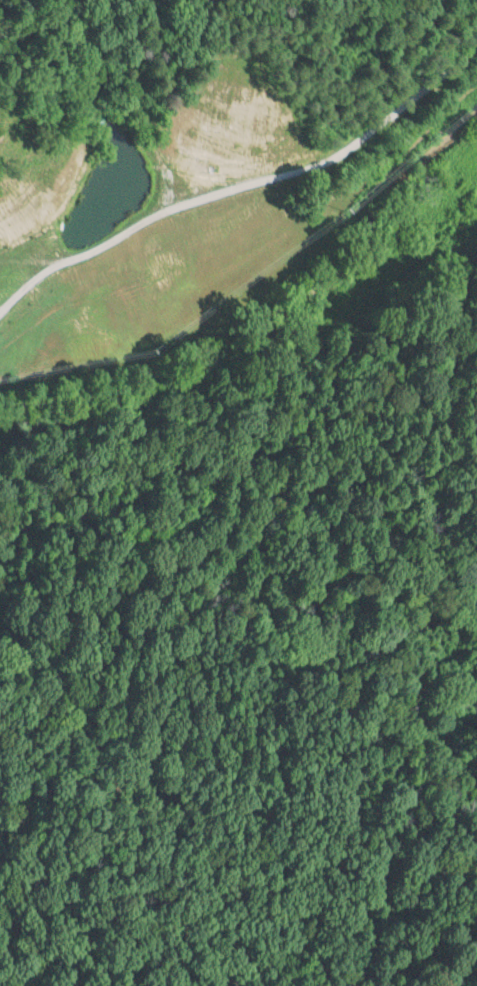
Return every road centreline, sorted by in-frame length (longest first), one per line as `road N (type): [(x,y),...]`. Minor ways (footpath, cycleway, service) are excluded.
road 1 (residential): [(476,29),(311,163),(165,202),(33,266),(0,299)]

